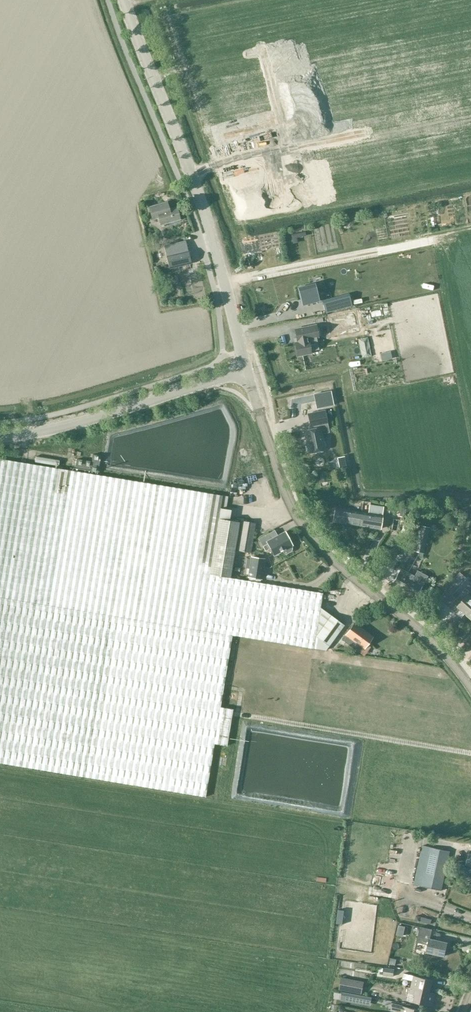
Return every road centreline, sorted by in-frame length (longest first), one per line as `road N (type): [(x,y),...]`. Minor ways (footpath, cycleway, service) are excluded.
road 1 (tertiary): [(470,685),(431,639),(310,537),(288,497),(247,371)]
road 2 (tertiary): [(247,371),(202,203),(125,0)]
road 3 (tertiary): [(0,436),(80,423),(247,371)]
road 4 (track): [(470,228),(224,278)]
road 5 (track): [(377,251),(225,284)]

